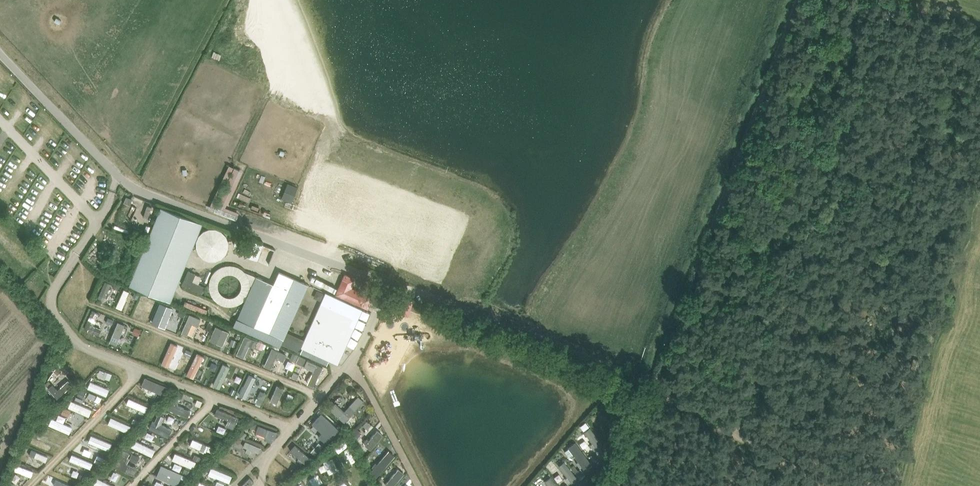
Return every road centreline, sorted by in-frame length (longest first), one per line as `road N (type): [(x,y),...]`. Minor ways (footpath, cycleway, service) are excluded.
road 1 (unclassified): [(386,286),(132,190),(0,53)]
road 2 (track): [(654,385),(800,0)]
road 3 (track): [(822,485),(654,385)]

